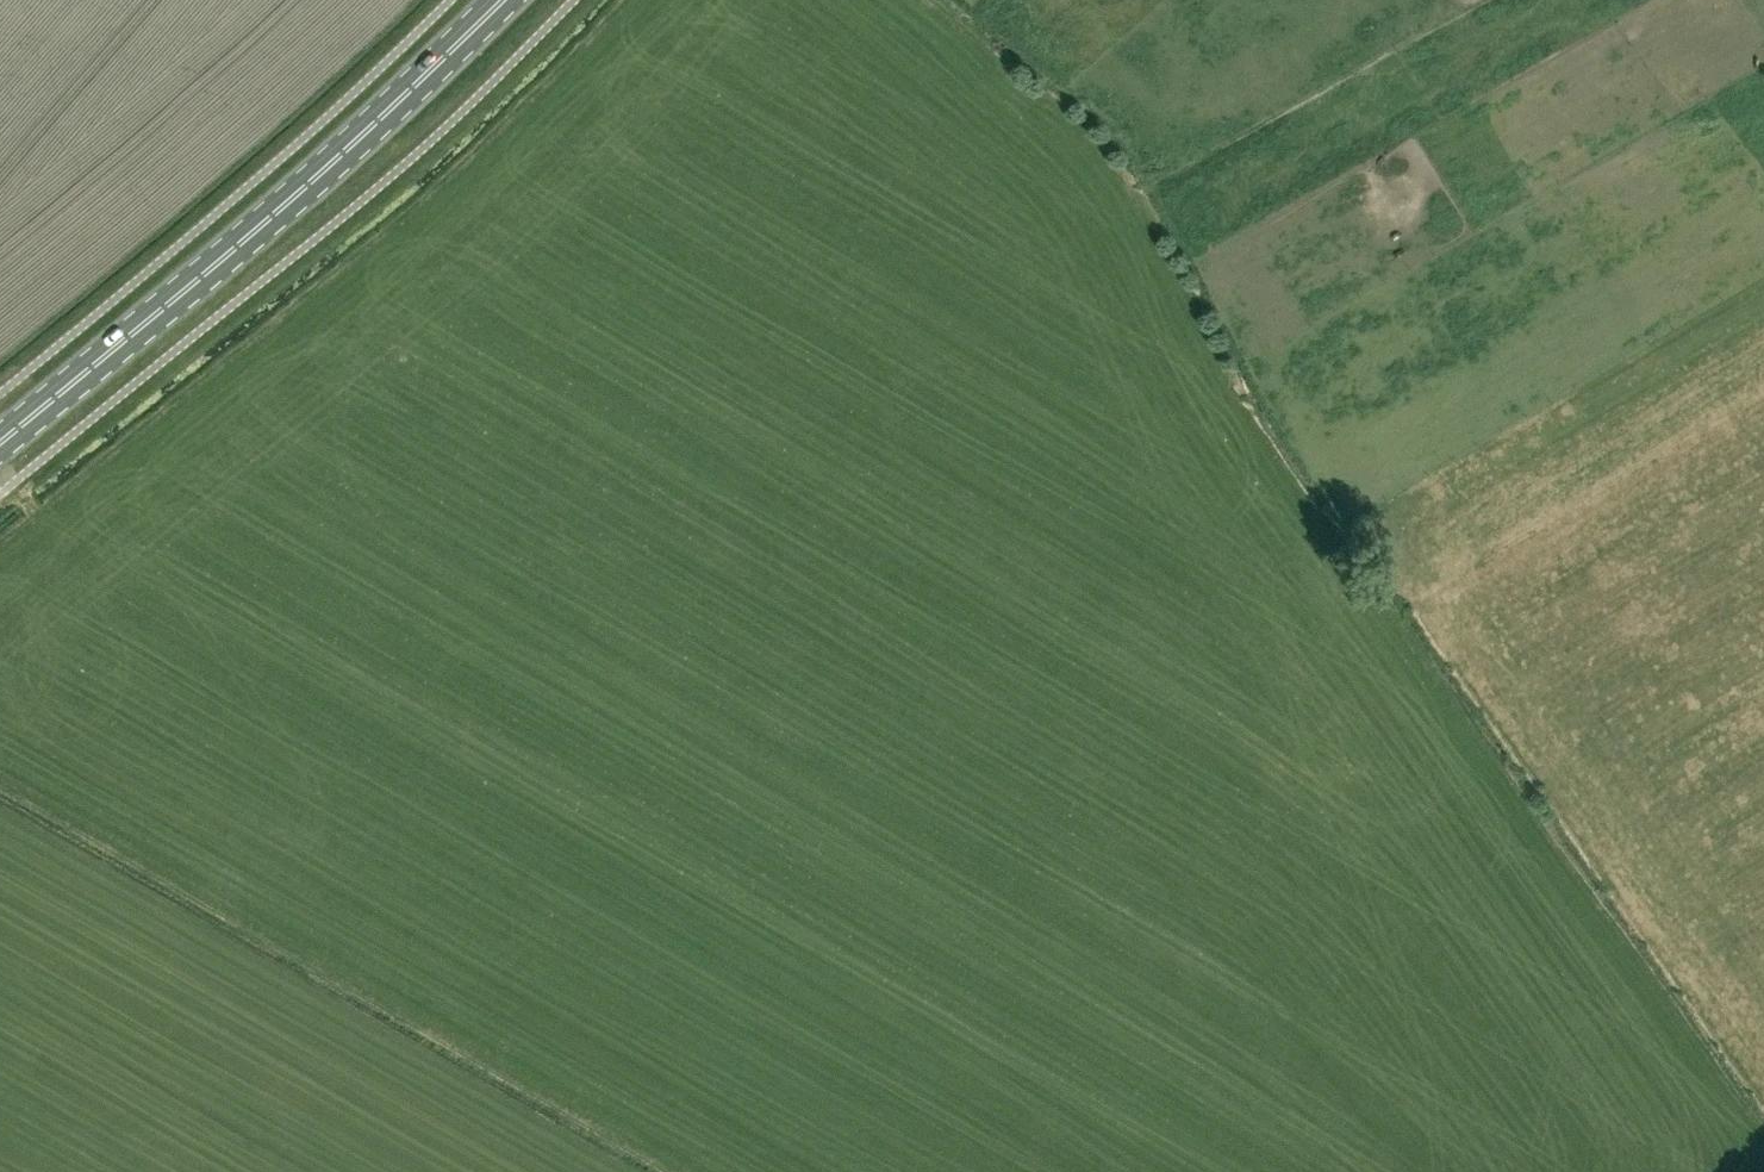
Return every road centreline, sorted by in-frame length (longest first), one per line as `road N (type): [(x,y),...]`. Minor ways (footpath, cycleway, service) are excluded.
road 1 (primary): [(0,443),(240,247),(503,0)]

